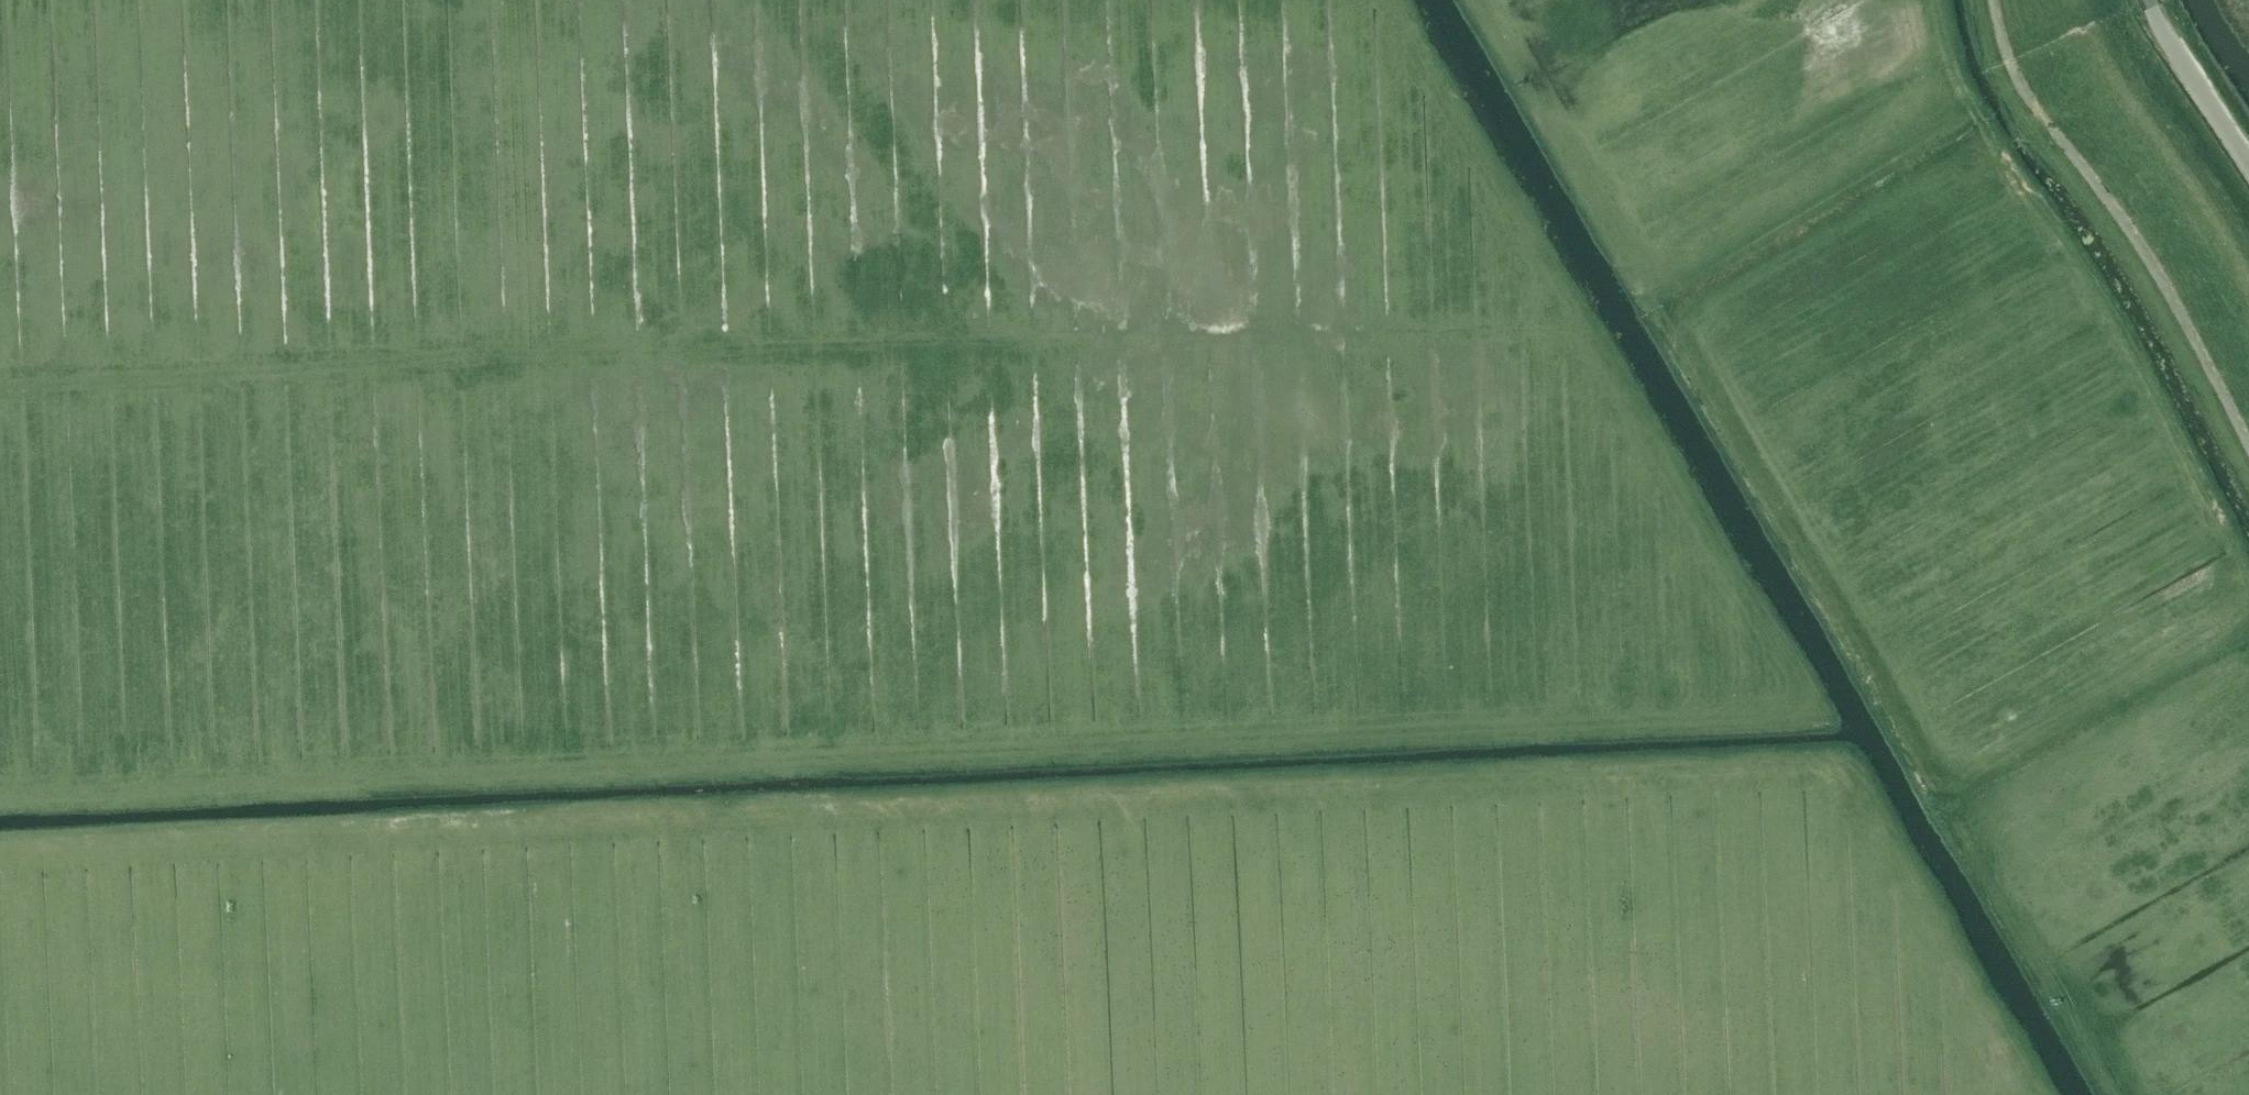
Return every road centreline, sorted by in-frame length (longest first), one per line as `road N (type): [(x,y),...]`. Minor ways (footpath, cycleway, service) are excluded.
road 1 (unclassified): [(2248,164),(2147,0)]
road 2 (track): [(1984,122),(1948,43),(1940,0)]

